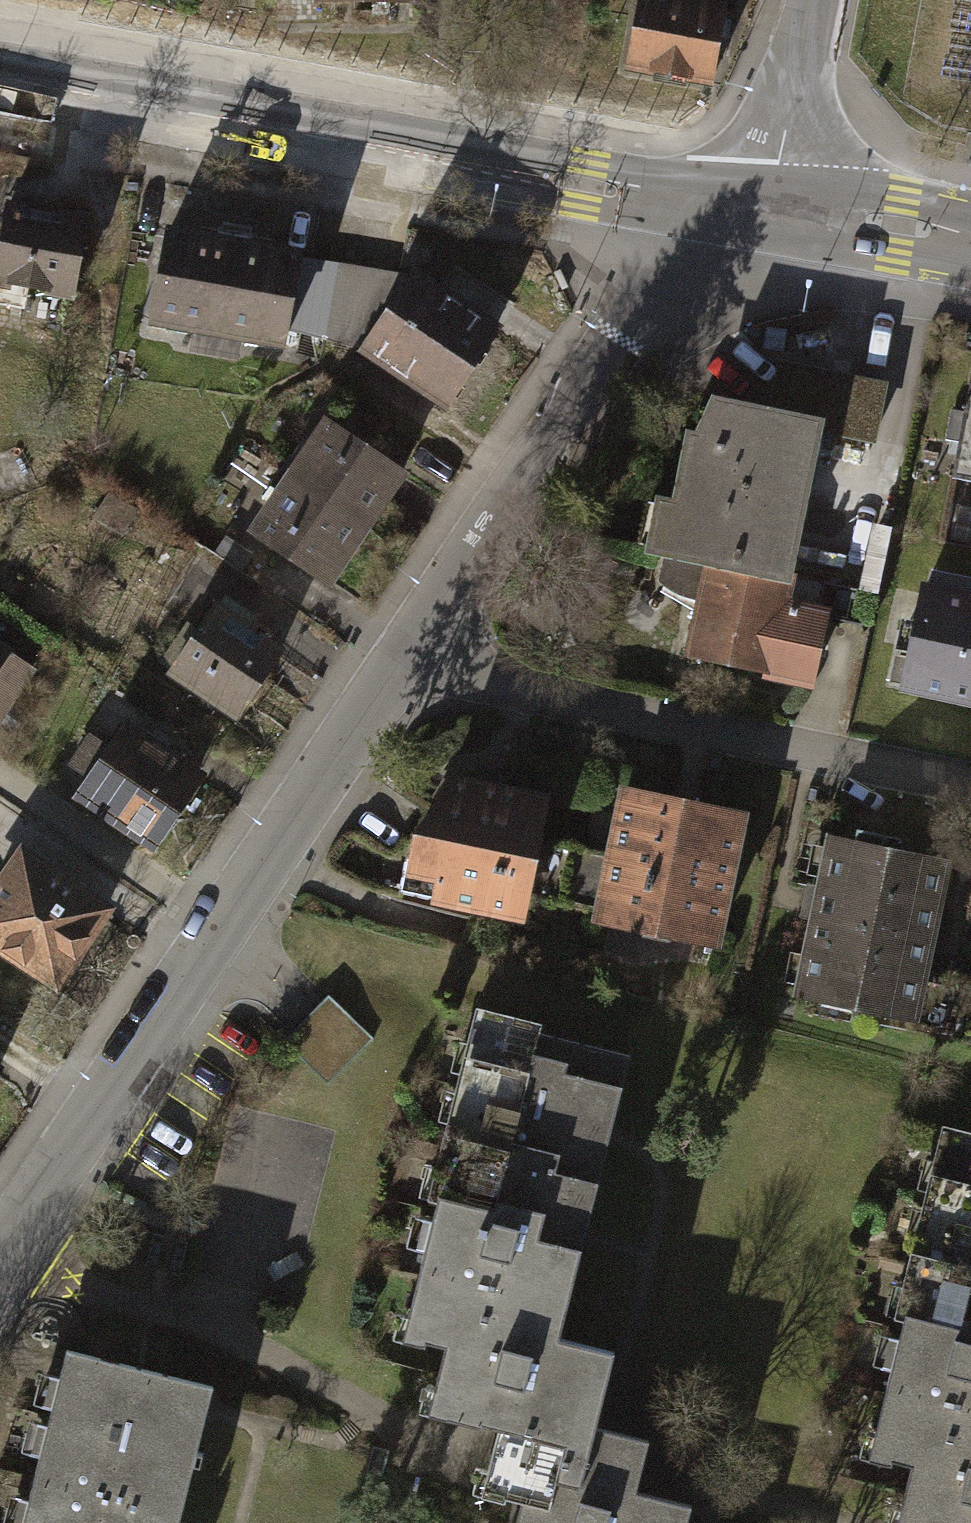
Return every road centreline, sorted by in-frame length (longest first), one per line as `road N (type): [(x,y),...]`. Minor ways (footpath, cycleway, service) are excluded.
road 1 (tertiary): [(721,209),(0,79)]
road 2 (residential): [(0,1236),(415,642)]
road 3 (residential): [(970,782),(479,676),(415,642)]
road 4 (residential): [(415,642),(672,261),(721,209)]
road 5 (tertiary): [(970,239),(721,209)]
road 6 (residential): [(721,209),(763,165),(813,0)]

